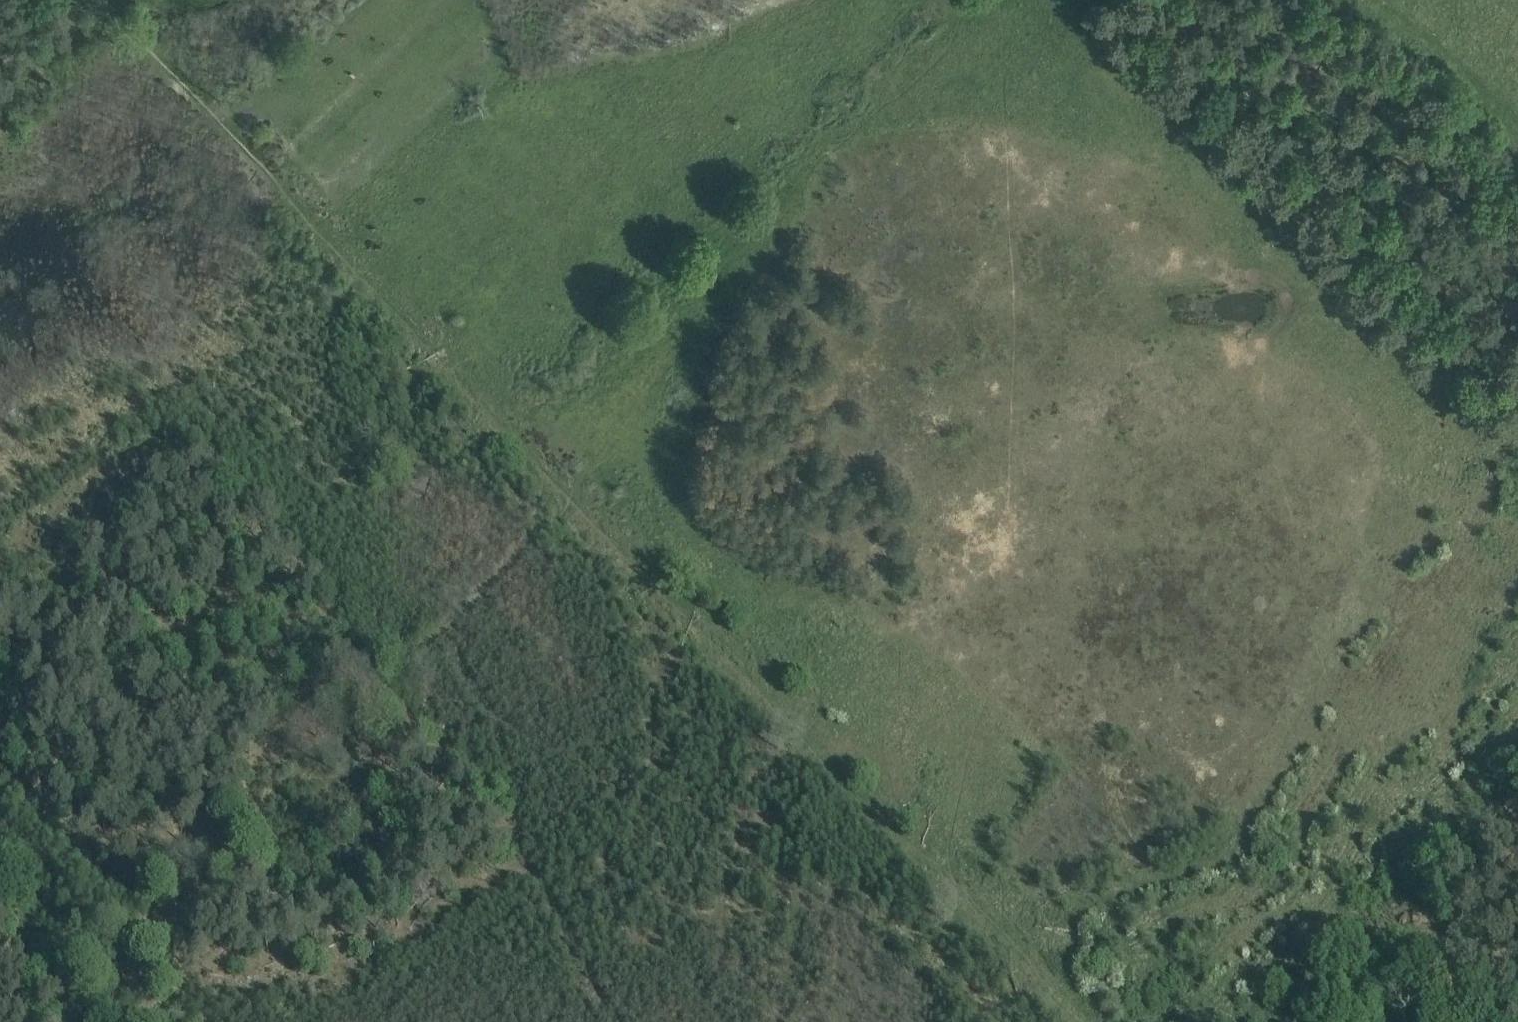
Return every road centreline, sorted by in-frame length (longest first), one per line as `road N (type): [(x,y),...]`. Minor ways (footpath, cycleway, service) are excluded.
road 1 (track): [(1072,1021),(566,498)]

